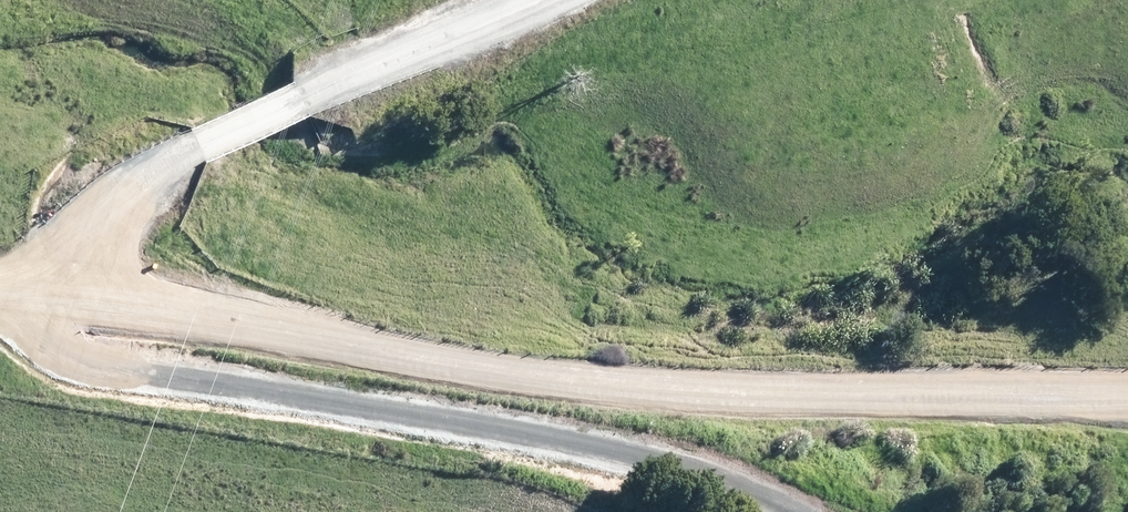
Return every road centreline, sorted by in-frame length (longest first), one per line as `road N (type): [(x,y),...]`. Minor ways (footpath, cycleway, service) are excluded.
road 1 (tertiary): [(1127,386),(936,390),(267,355),(65,299)]
road 2 (unclassified): [(783,511),(730,489),(535,439),(83,365),(39,337),(65,299)]
road 3 (residential): [(65,299),(89,225),(203,140),(528,0)]

